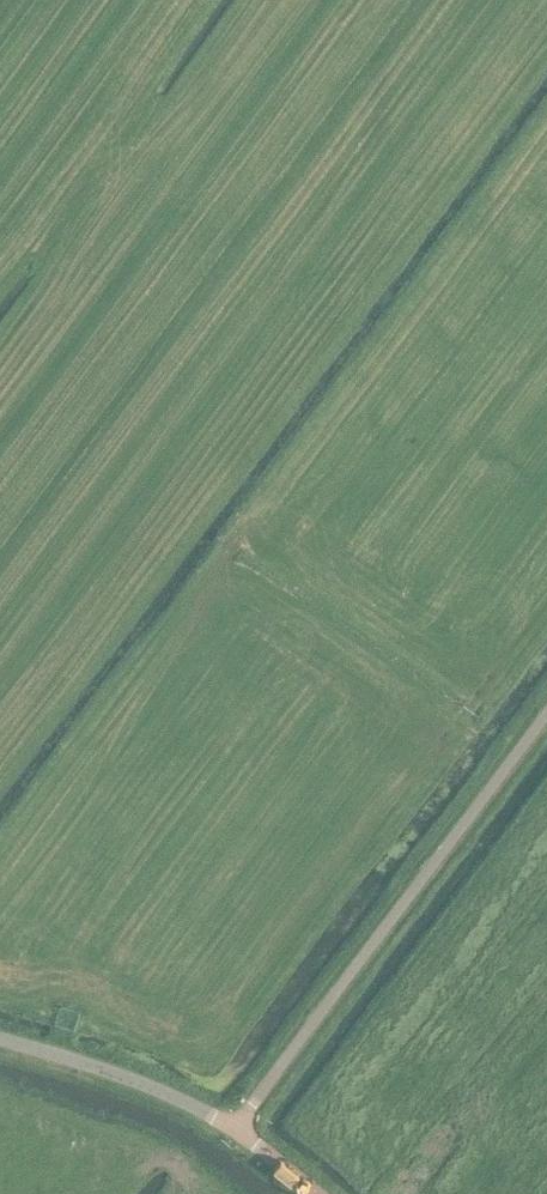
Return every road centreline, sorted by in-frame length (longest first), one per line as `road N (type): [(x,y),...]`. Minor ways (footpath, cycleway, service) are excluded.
road 1 (unclassified): [(0,1037),(122,1075),(235,1127)]

